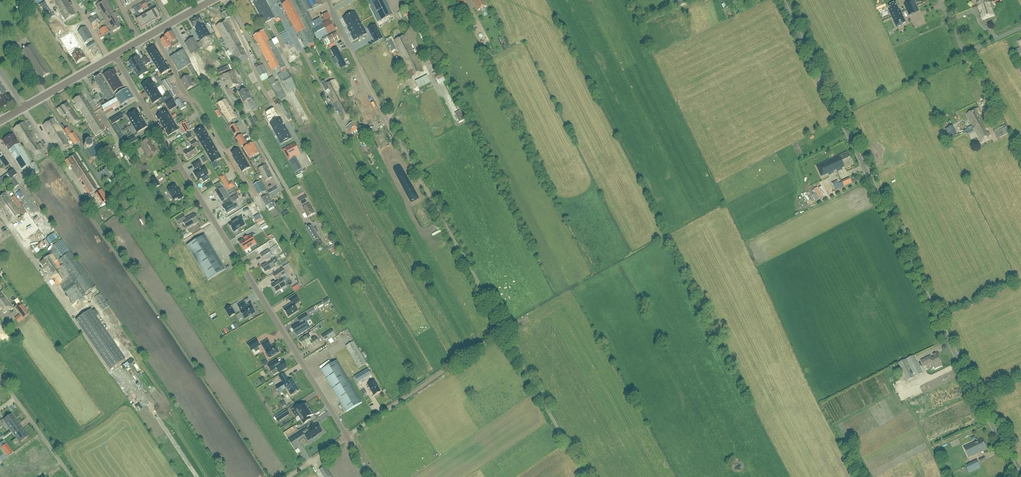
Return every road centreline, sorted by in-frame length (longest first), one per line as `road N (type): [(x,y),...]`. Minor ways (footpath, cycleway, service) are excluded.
road 1 (unclassified): [(585,476),(328,0)]
road 2 (unclassified): [(1019,476),(782,0)]
road 3 (unclassified): [(347,437),(114,55)]
road 4 (track): [(502,331),(395,405)]
road 5 (track): [(119,380),(152,410),(197,476)]
road 6 (unclassified): [(71,476),(0,377)]

